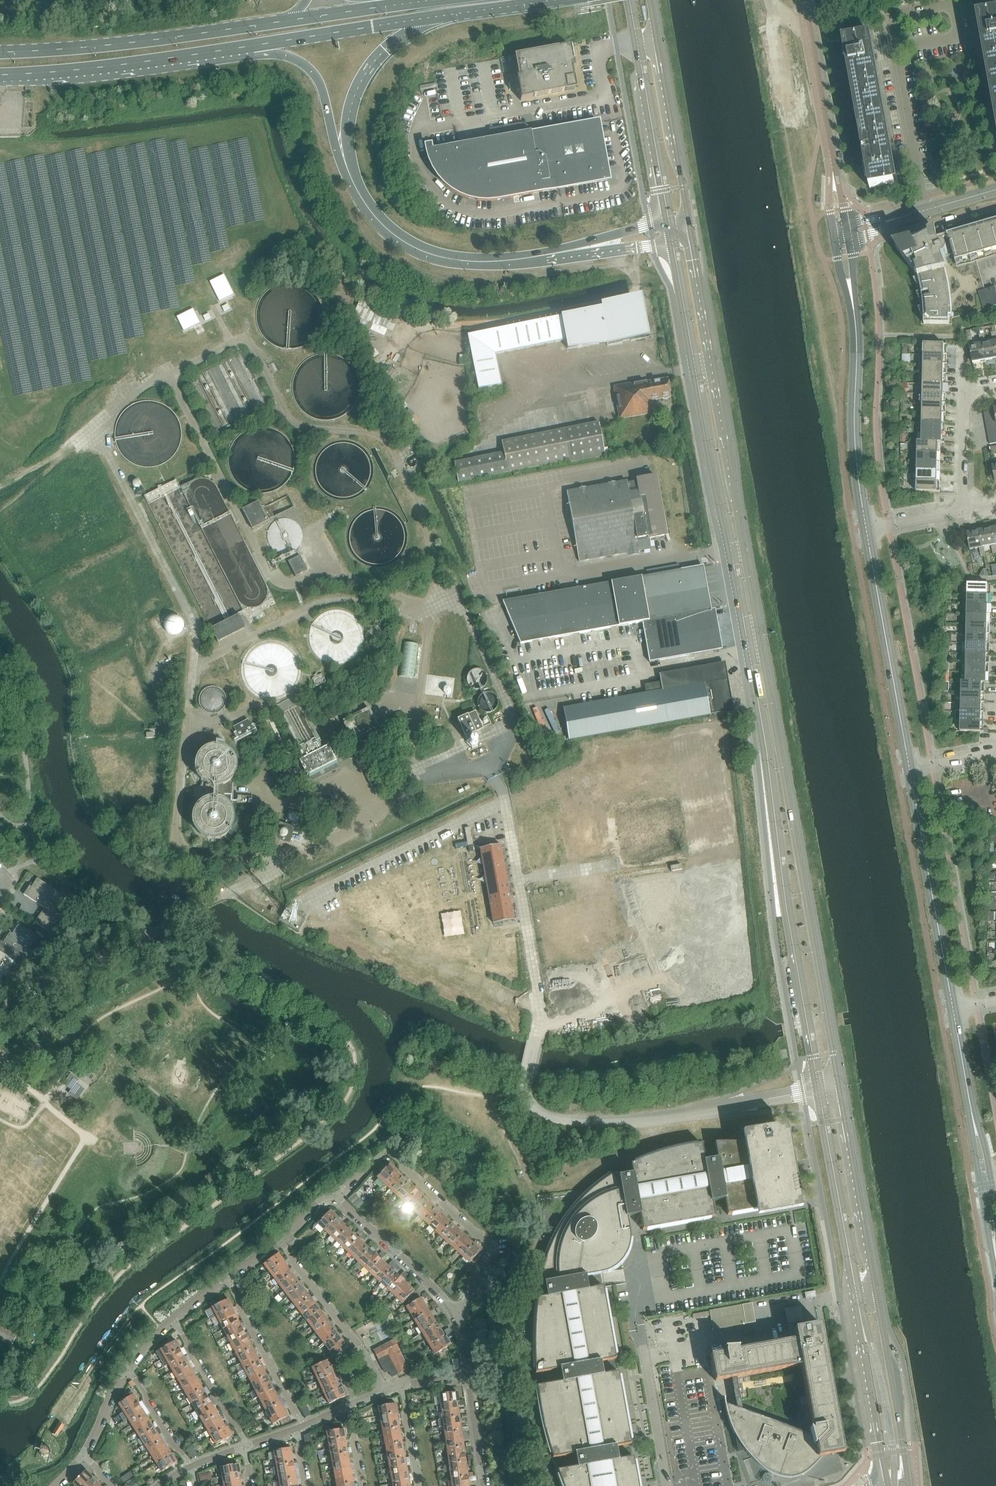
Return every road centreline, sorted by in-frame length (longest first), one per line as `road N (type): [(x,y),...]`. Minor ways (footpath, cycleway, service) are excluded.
road 1 (secondary): [(906,1485),(838,1089)]
road 2 (secondary): [(818,1092),(886,1485)]
road 3 (secondary): [(838,1089),(769,719)]
road 4 (secondary): [(769,719),(818,1092)]
road 5 (residential): [(818,1092),(655,1119),(556,1120),(538,1112),(525,1091),(536,1044)]
road 6 (secondary): [(740,566),(744,548),(688,228)]
road 7 (secondary): [(672,243),(740,566)]
road 8 (secondary): [(867,530),(843,232)]
road 9 (residential): [(457,1318),(493,1248),(386,1153),(332,1198)]
road 10 (trunk): [(285,21),(0,53)]
road 11 (track): [(537,993),(517,992),(385,931),(321,920),(305,900)]
road 12 (trunk): [(0,75),(252,46)]
road 13 (secondary): [(954,1008),(910,768)]
road 14 (secondary): [(910,768),(867,530)]
road 15 (unclassified): [(843,232),(802,0)]
road 16 (secondary): [(688,228),(652,0)]
road 17 (secondary): [(630,0),(669,224)]
road 18 (trunk): [(520,259),(454,260),(409,245),(372,213),(345,162)]
road 19 (residential): [(0,1013),(181,917)]
road 20 (trunk): [(252,46),(445,15)]
road 21 (trunk): [(345,162),(352,103),(370,66),(398,39),(445,15)]
road 22 (unclassified): [(668,1485),(642,1303)]
road 23 (residential): [(385,1388),(279,1240)]
road 24 (secondary): [(987,1187),(954,1008)]
road 25 (residential): [(457,1318),(332,1198)]
road 26 (unclassified): [(924,210),(894,48)]
road 27 (residential): [(302,1425),(224,1281)]
road 28 (trunk): [(252,46),(311,71),(345,162)]
road 29 (secondary): [(769,719),(740,566)]
road 30 (trunk): [(669,224),(520,259)]
road 31 (trunk): [(520,259),(672,243)]
road 32 (residential): [(962,511),(964,393),(995,387)]
road 33 (residential): [(243,1445),(172,1320)]

